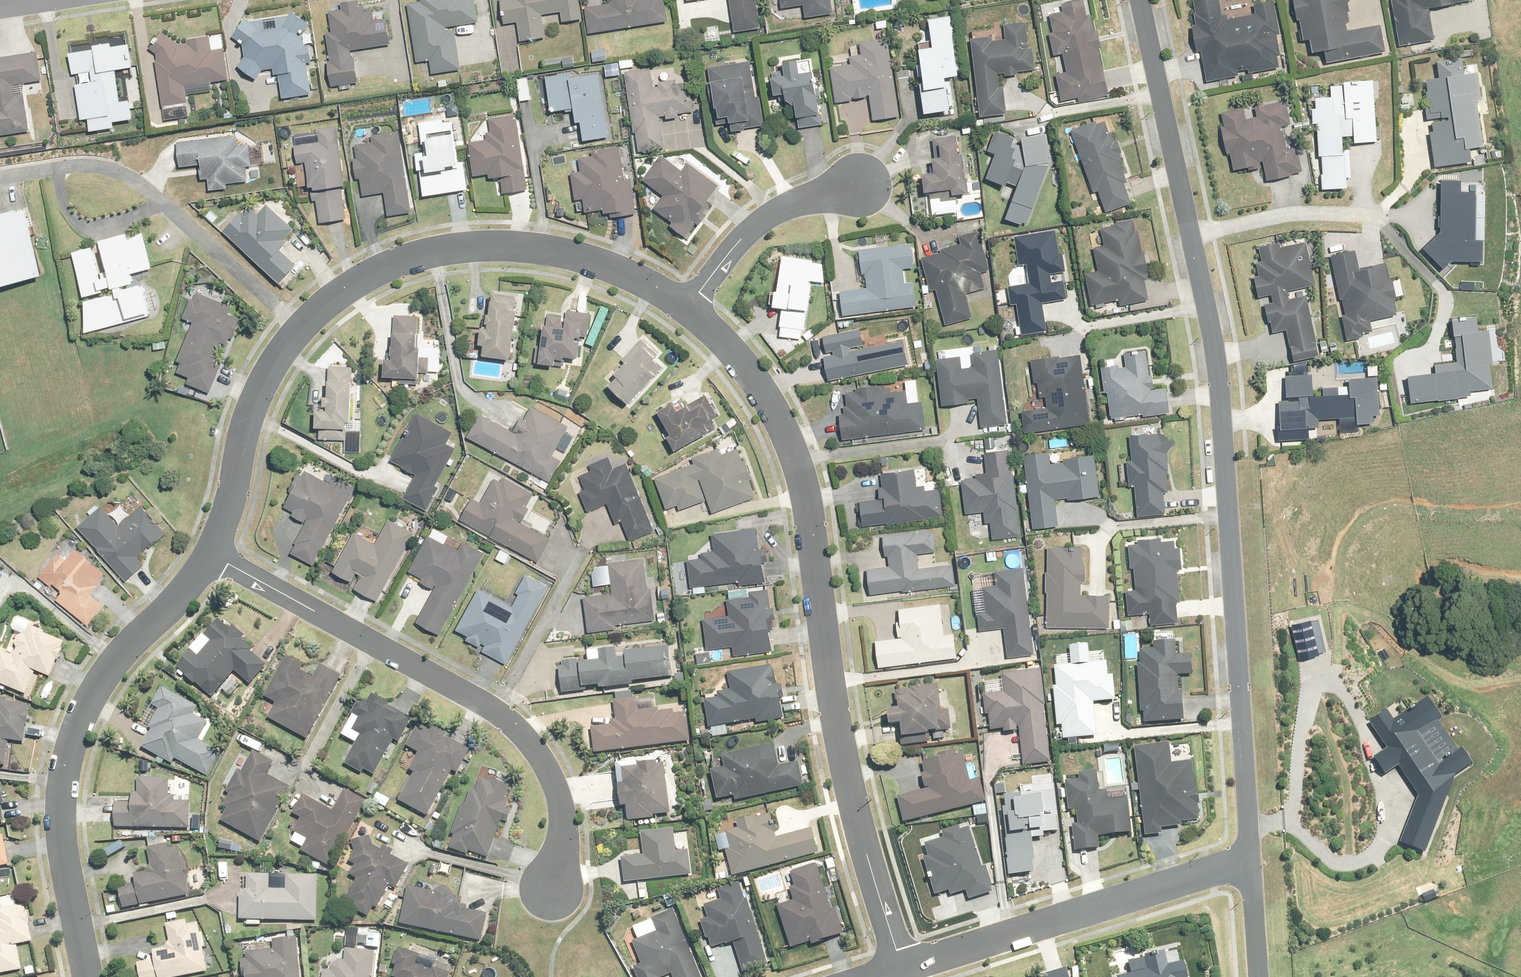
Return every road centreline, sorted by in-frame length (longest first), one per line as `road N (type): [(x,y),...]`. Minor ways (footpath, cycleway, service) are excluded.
road 1 (residential): [(1141,0),(1217,368),(1249,861)]
road 2 (residential): [(685,306),(735,355),(773,410),(794,460),(834,714),(902,969)]
road 3 (residential): [(556,892),(562,802),(542,759),(516,731),(210,553)]
road 4 (residential): [(91,976),(65,825),(83,713),(115,661),(210,553)]
road 5 (residential): [(303,330),(369,277),(425,256),(491,247),(563,254),(685,306)]
road 6 (residential): [(902,969),(1249,861)]
road 7 (residential): [(0,178),(81,168),(132,184),(303,330)]
road 8 (residential): [(210,553),(249,420),(303,330)]
road 9 (residential): [(859,177),(758,223),(685,306)]

